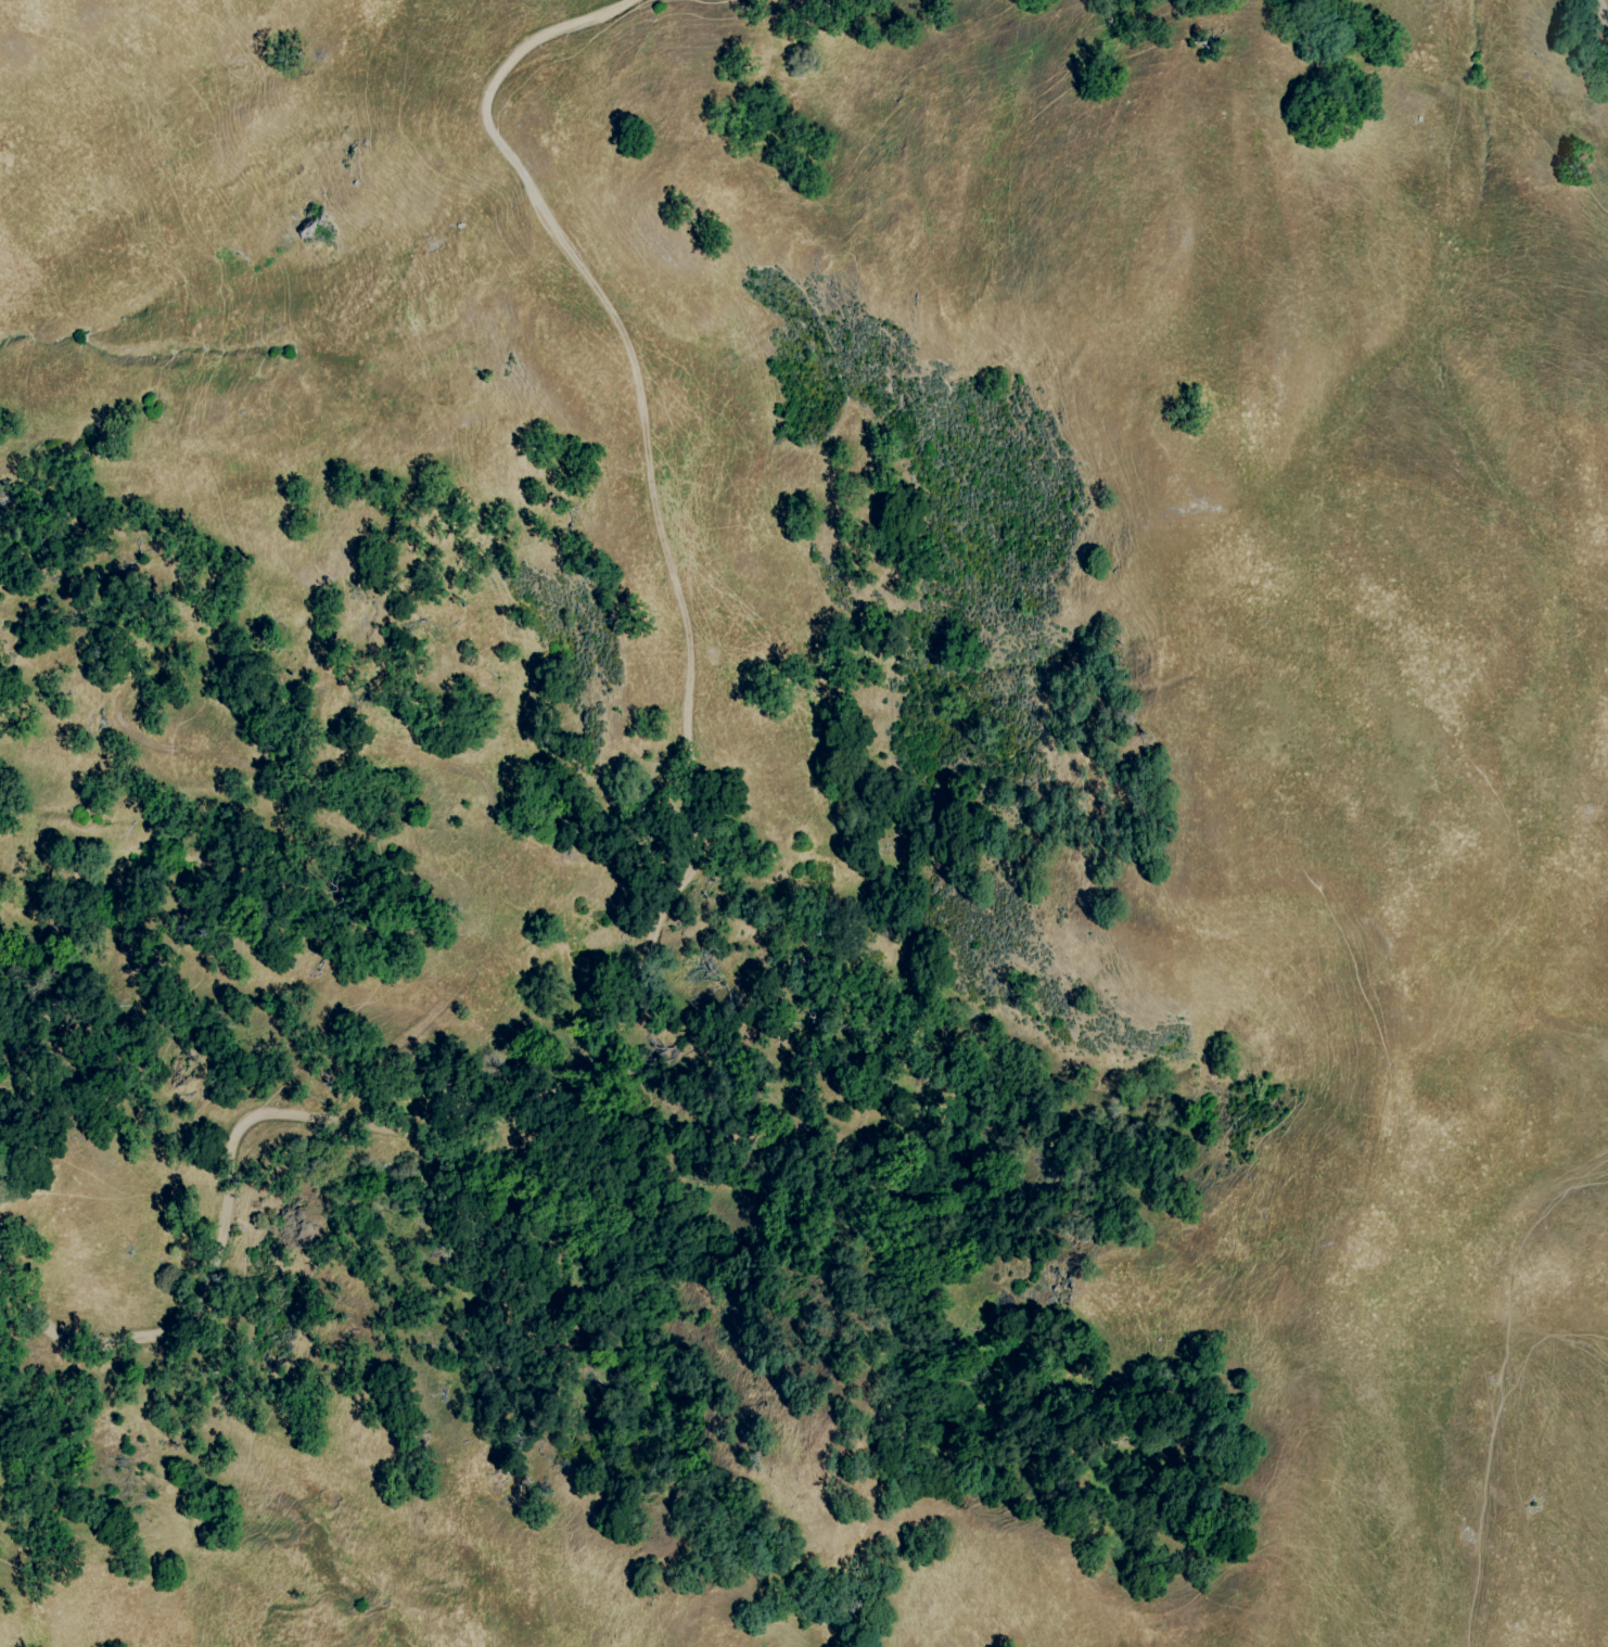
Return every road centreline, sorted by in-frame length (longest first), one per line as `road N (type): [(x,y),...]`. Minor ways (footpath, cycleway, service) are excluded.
road 1 (residential): [(0,1279),(51,1352),(152,1342),(217,1278),(239,1129),(281,1111),(363,1136),(592,1090),(702,820),(685,740),(694,646),(653,502),(637,381),(602,292),(541,212),(483,113),(492,81),(528,37),(627,0)]

